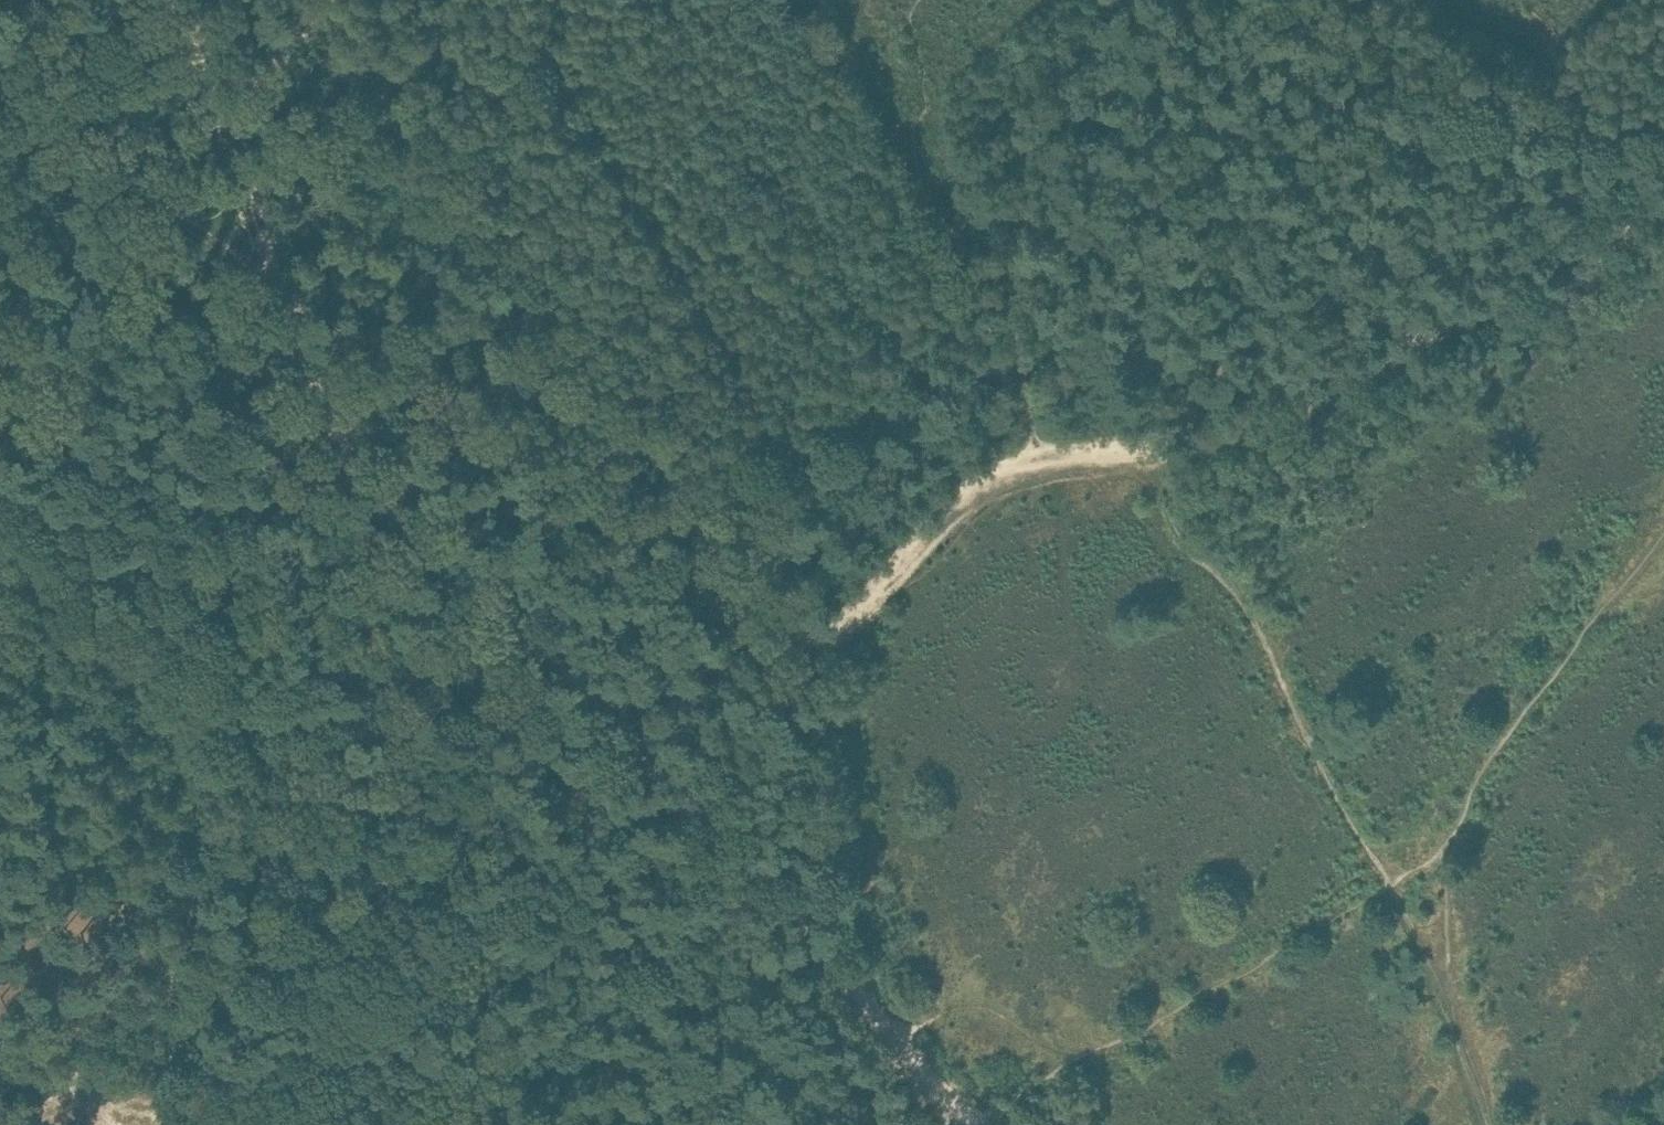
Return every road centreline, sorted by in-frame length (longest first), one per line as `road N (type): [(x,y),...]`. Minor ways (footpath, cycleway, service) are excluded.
road 1 (track): [(989,1110),(621,730),(291,370),(248,278),(161,0)]
road 2 (track): [(872,994),(876,912),(836,723),(828,644),(859,595),(979,487),(1022,469),(1241,437),(1370,384),(1574,263),(1663,160)]

